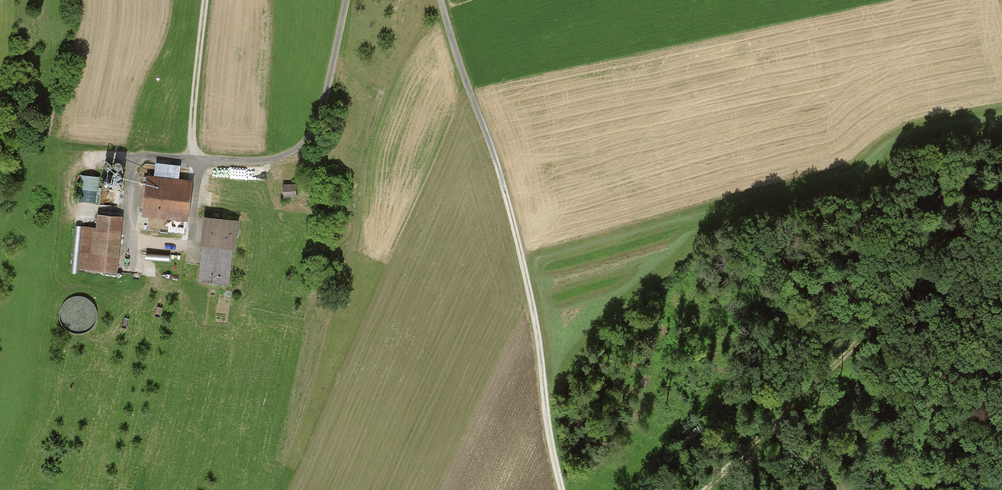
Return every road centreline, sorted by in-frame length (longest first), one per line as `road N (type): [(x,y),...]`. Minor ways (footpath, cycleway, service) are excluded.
road 1 (unclassified): [(560,489),(535,320),(498,173),(437,0)]
road 2 (track): [(346,0),(309,139),(285,159),(253,163),(188,158),(205,0)]
road 3 (track): [(704,489),(896,298)]

